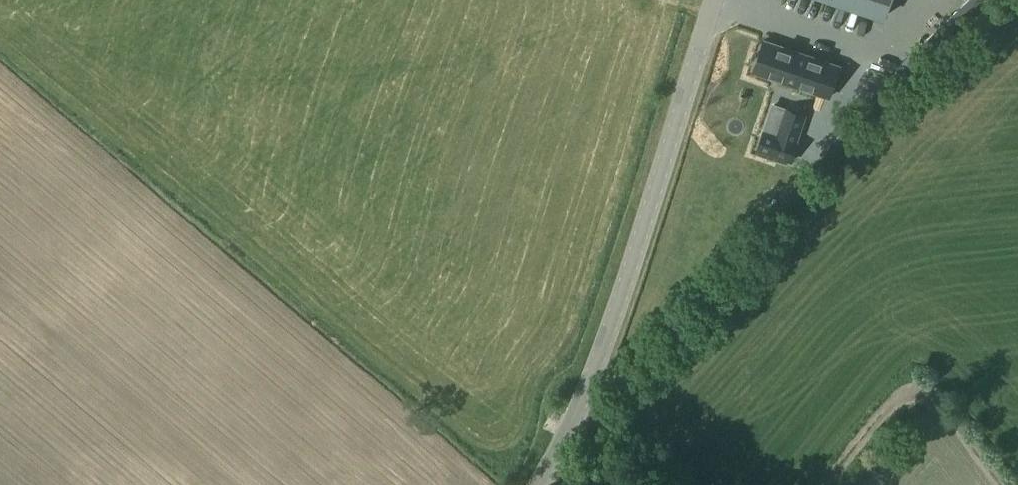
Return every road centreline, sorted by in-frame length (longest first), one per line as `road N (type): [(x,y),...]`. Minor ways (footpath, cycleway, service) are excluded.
road 1 (tertiary): [(534,484),(574,433),(715,0)]

